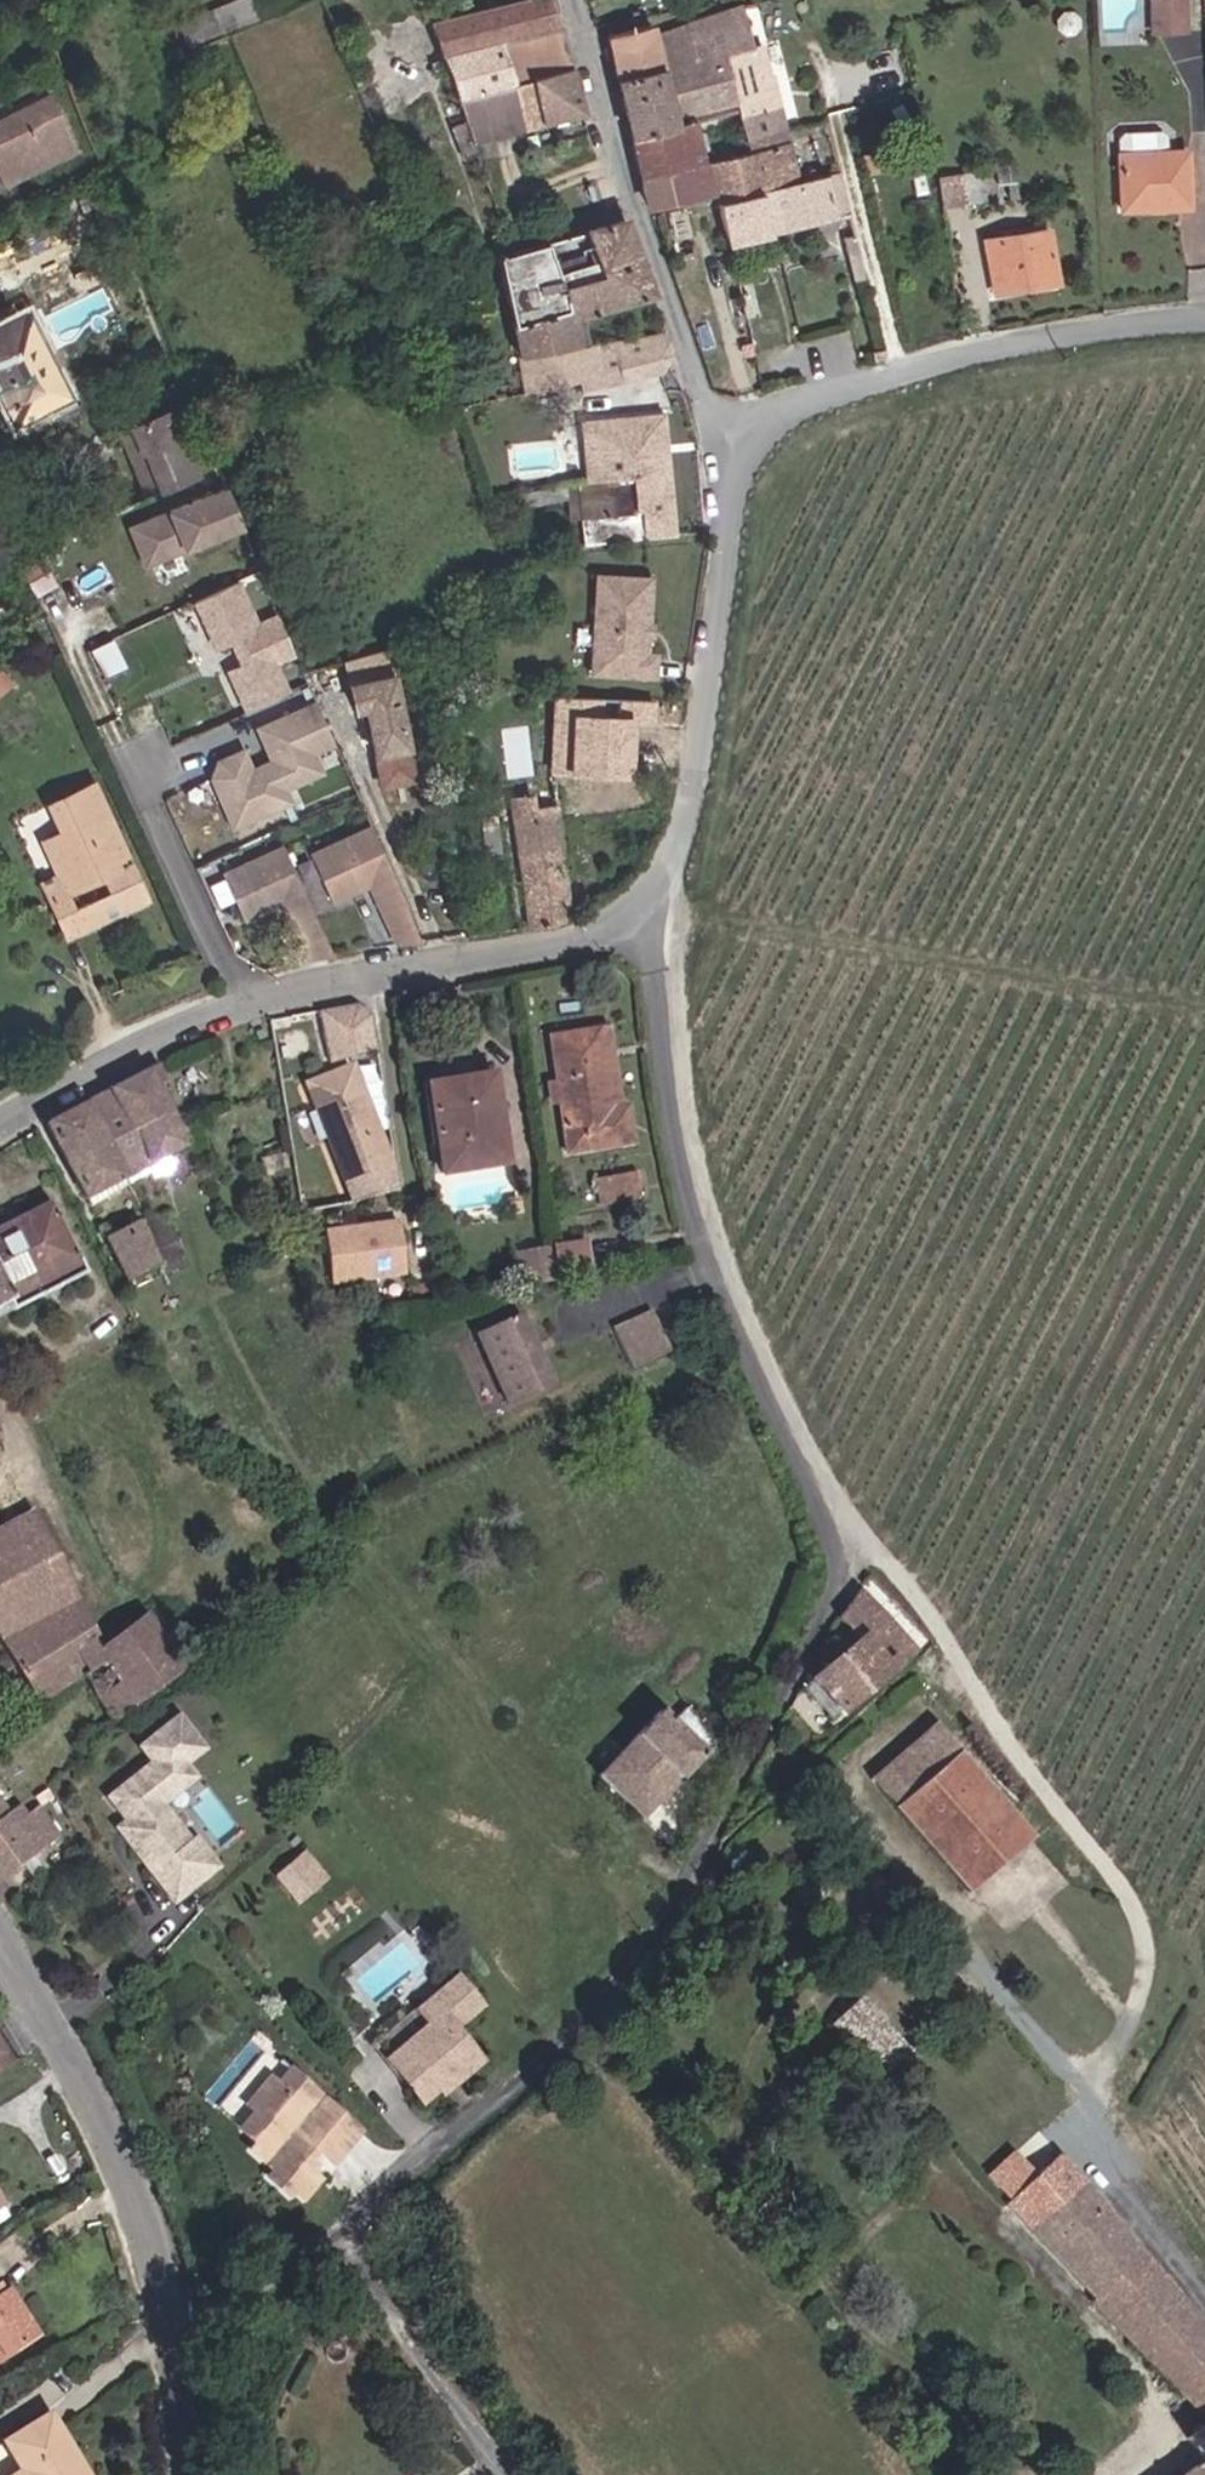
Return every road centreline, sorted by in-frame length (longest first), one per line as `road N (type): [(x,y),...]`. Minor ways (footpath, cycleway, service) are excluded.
road 1 (residential): [(174,2353),(435,2158),(620,1976),(742,1807),(847,1553),(734,1315),(682,1124),(647,907)]
road 2 (track): [(1204,2257),(1106,2109),(1115,2059),(1163,1951),(1106,1843),(1011,1753),(884,1553),(847,1553)]
road 3 (residential): [(0,1128),(120,1054),(242,1003),(549,947),(647,907)]
road 4 (residential): [(721,433),(819,392),(991,350),(1132,324),(1204,320)]
road 5 (residential): [(647,907),(687,817),(729,510),(721,433)]
road 6 (residential): [(579,0),(721,433)]
road 7 (tertiary): [(0,1951),(99,2121),(174,2353)]
road 8 (tertiary): [(174,2353),(197,2474)]

